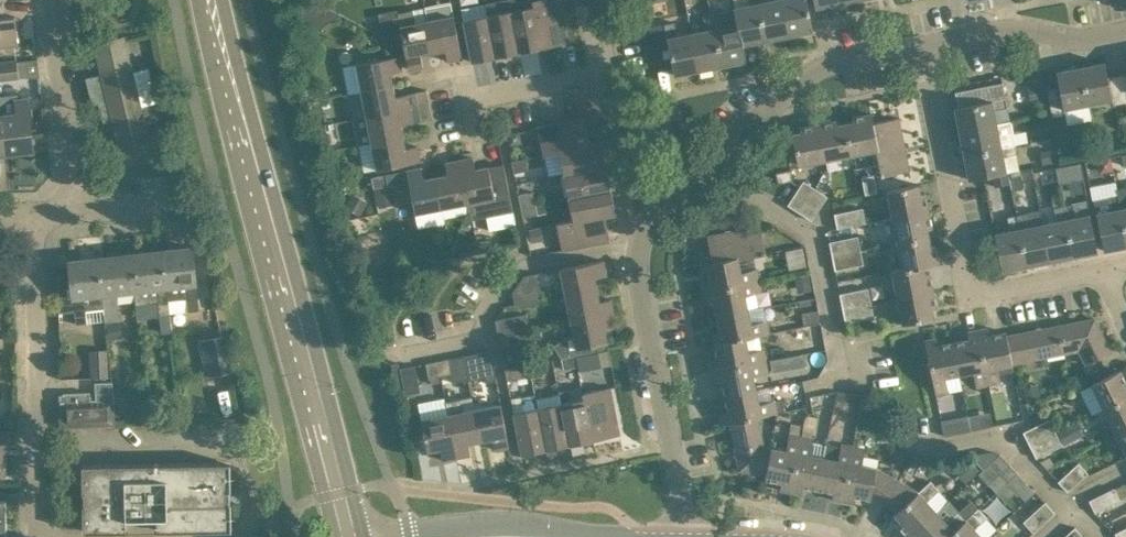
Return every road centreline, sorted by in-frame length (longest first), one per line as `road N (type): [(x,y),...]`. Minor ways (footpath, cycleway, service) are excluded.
road 1 (secondary): [(350,535),(213,0)]
road 2 (residential): [(922,47),(970,294),(1104,269)]
road 3 (residential): [(40,536),(27,213)]
road 4 (residential): [(687,536),(637,247)]
road 5 (residential): [(391,351),(478,337),(507,270),(637,247)]
road 6 (residential): [(841,380),(816,238),(747,191),(719,155)]
road 7 (residential): [(719,155),(820,68),(922,47)]
road 8 (residential): [(78,211),(54,0)]
road 9 (residential): [(922,47),(1010,30),(1078,40),(1125,29)]
road 10 (tertiary): [(550,536),(480,526),(350,535)]
road 11 (residential): [(1072,513),(997,438),(928,450)]
road 12 (residential): [(480,134),(473,98),(609,73)]
road 13 (residential): [(690,178),(609,73)]

